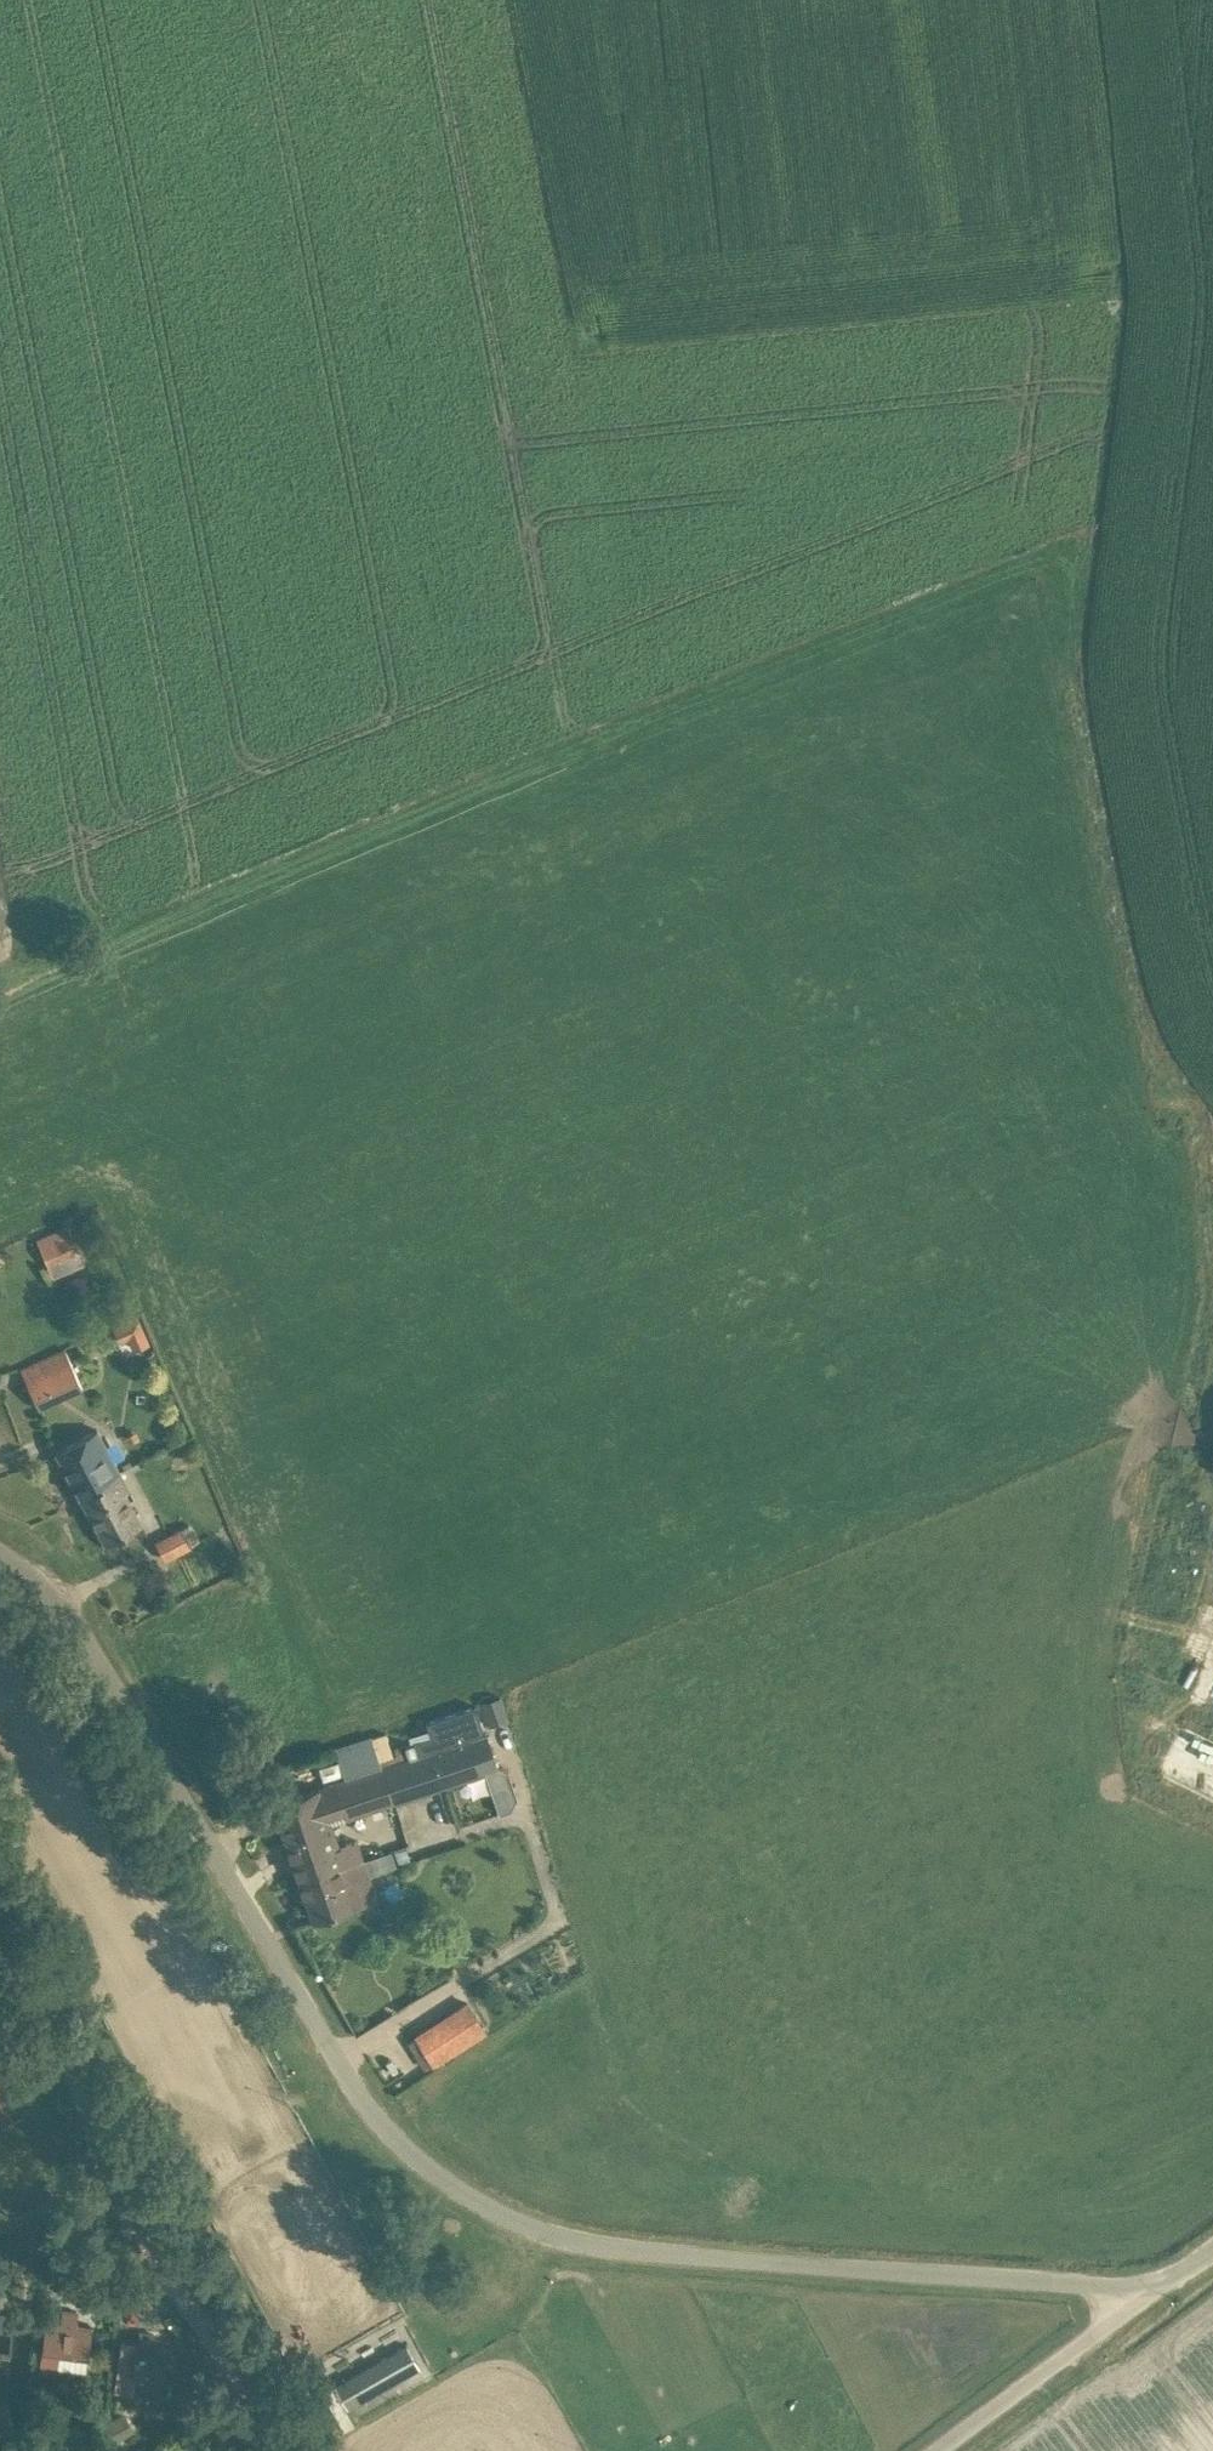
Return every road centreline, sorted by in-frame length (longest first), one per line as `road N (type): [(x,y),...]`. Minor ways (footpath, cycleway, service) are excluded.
road 1 (unclassified): [(0,1551),(78,1628),(355,2088),(400,2144),(448,2182),(564,2239),(634,2251),(1160,2288)]
road 2 (unclassified): [(938,2450),(1160,2288)]

